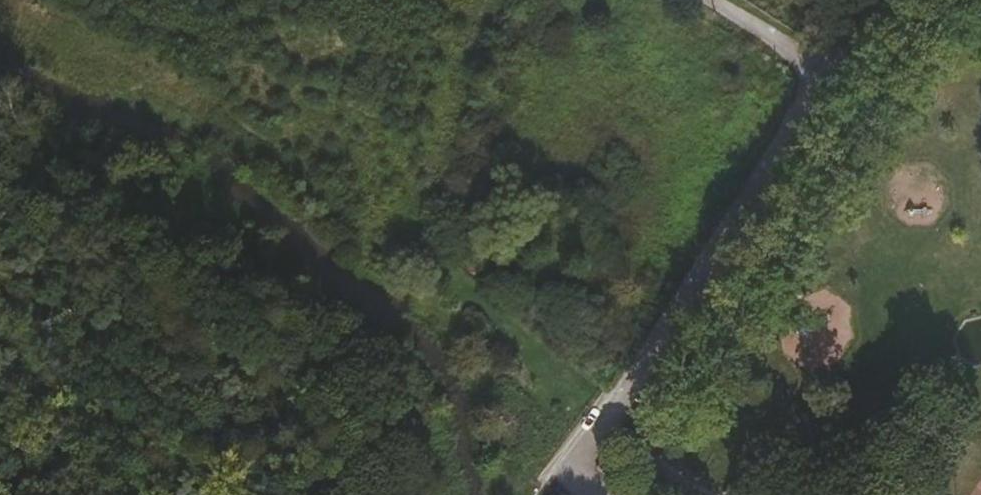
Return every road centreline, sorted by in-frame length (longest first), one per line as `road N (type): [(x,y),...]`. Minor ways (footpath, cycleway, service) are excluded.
road 1 (residential): [(823,81),(571,472),(605,494)]
road 2 (residential): [(701,0),(823,81)]
road 3 (track): [(603,423),(700,494)]

